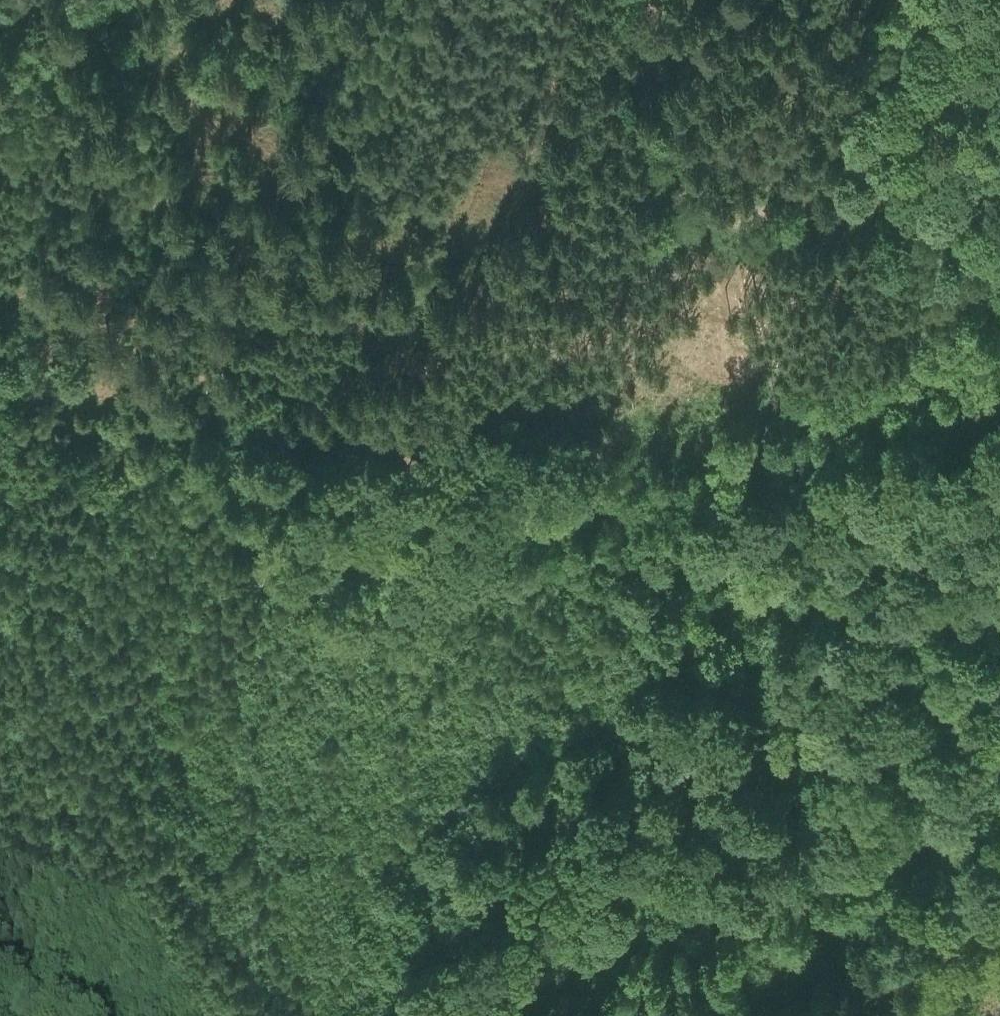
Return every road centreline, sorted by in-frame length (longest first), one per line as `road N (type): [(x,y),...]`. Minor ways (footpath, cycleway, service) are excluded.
road 1 (track): [(999,765),(932,834),(878,864),(604,945),(475,1015)]
road 2 (track): [(650,0),(652,110),(661,154),(675,185),(701,203),(744,211),(881,186),(929,192),(999,220)]
road 3 (track): [(354,1015),(535,951),(604,945)]

